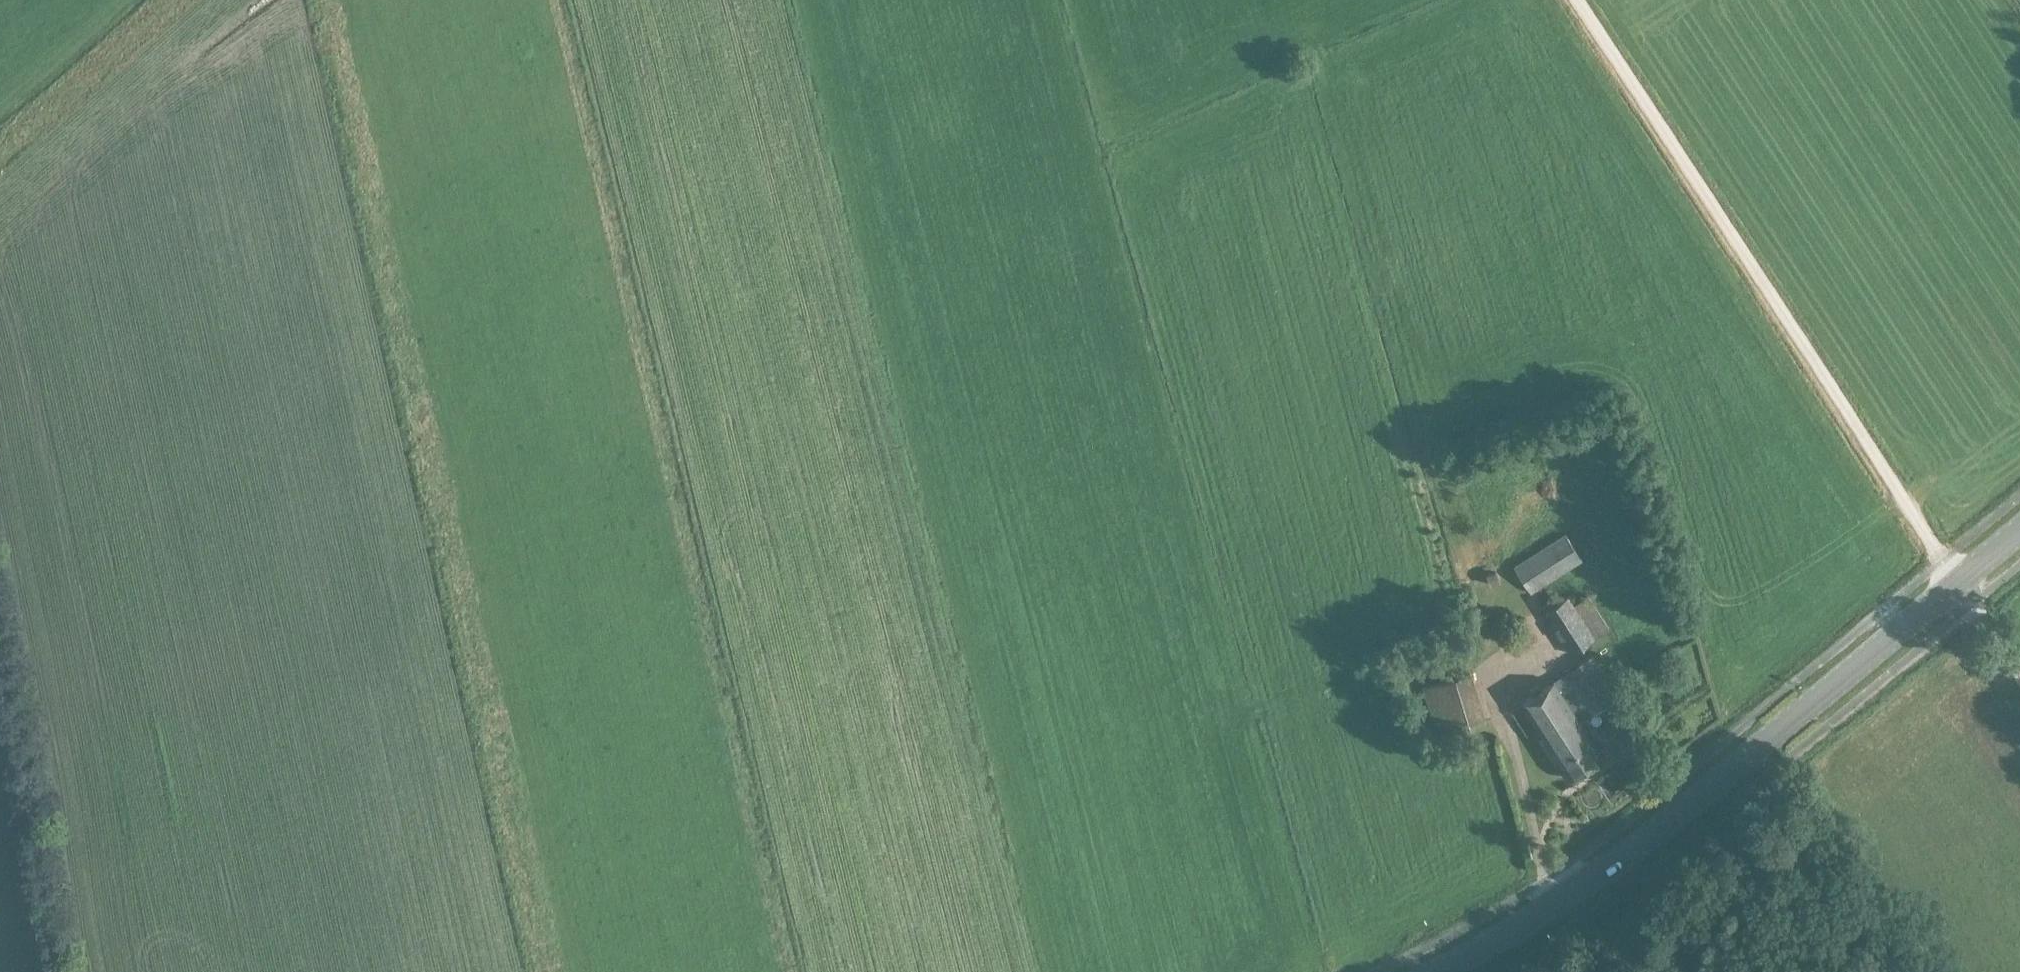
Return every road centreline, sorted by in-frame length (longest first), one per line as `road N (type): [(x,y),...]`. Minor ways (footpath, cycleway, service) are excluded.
road 1 (secondary): [(1430,971),(1598,872),(1957,581)]
road 2 (track): [(1931,542),(1578,0)]

